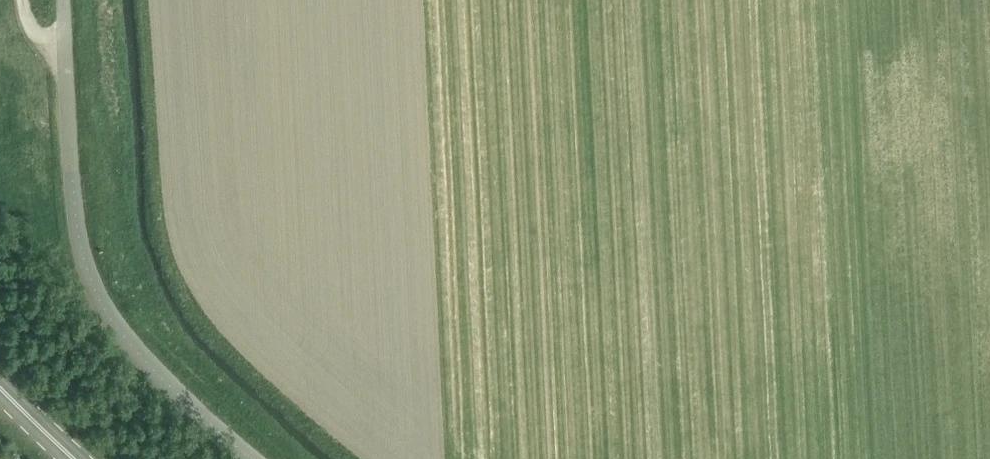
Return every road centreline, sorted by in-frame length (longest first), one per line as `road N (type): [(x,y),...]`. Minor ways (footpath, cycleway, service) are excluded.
road 1 (unclassified): [(252,458),(132,346),(88,271),(72,181),(63,0)]

